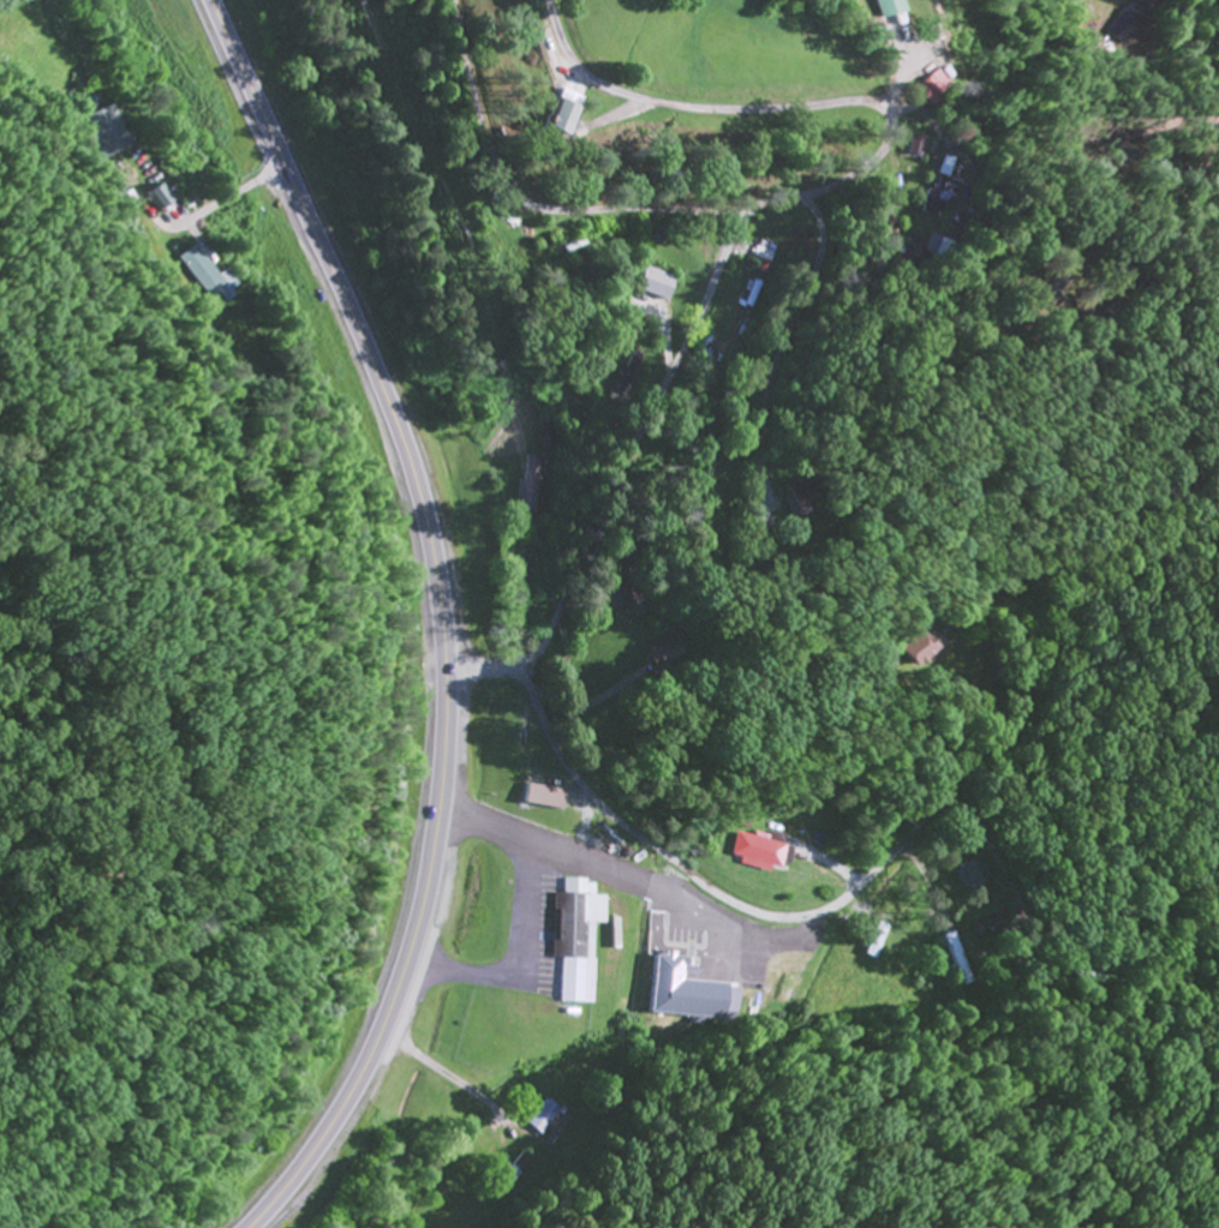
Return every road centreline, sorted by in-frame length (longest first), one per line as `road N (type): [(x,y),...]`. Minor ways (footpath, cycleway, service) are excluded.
road 1 (trunk): [(248,1227),(346,1097),(402,980),(437,851),(450,688),(443,604),(419,495),(359,335),(210,0)]
road 2 (residential): [(547,0),(562,41),(603,88),(717,114),(867,106),(884,115),(886,143),(848,176),(745,215),(532,206),(500,174),(454,0)]
road 3 (residential): [(527,681),(560,753),(611,815),(730,901),(787,918),(831,905),(901,846),(1028,695),(1038,665)]
road 4 (residential): [(527,681),(592,522),(745,215)]
road 5 (track): [(949,783),(1034,819),(1054,869),(1054,928),(1020,977),(916,1060)]
road 6 (residential): [(721,894),(700,972),(693,1056),(753,1071)]
road 7 (residential): [(659,850),(621,964)]

